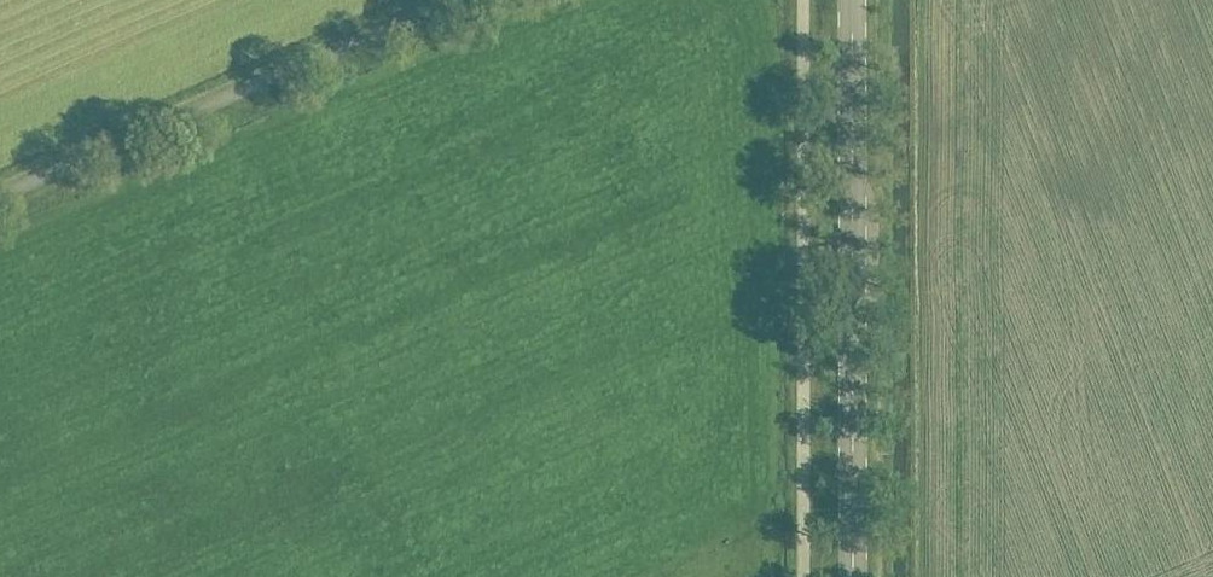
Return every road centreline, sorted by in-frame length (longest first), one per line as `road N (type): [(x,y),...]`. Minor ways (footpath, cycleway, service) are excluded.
road 1 (secondary): [(855,576),(855,0)]
road 2 (unclassified): [(0,196),(455,0)]

